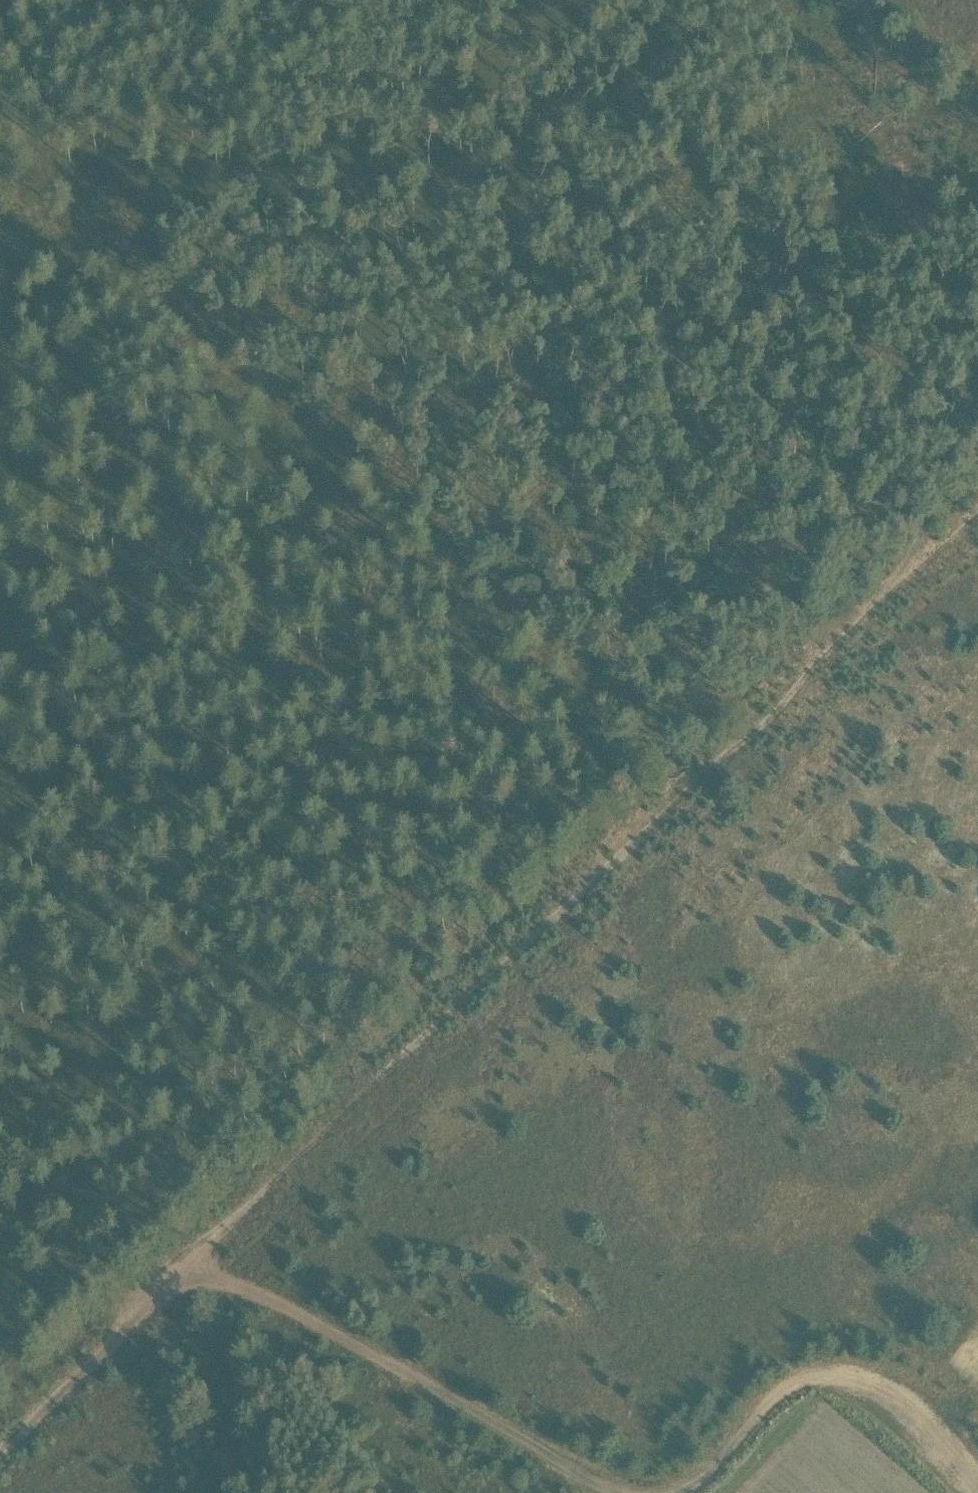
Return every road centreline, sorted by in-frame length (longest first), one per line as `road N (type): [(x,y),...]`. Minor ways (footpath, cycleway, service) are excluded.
road 1 (track): [(629,1492),(320,1327),(209,1279),(147,1312)]
road 2 (track): [(977,1484),(867,1396),(810,1388),(766,1415),(699,1492)]
road 3 (track): [(147,1312),(0,1454)]
road 4 (track): [(147,1312),(0,1228)]

